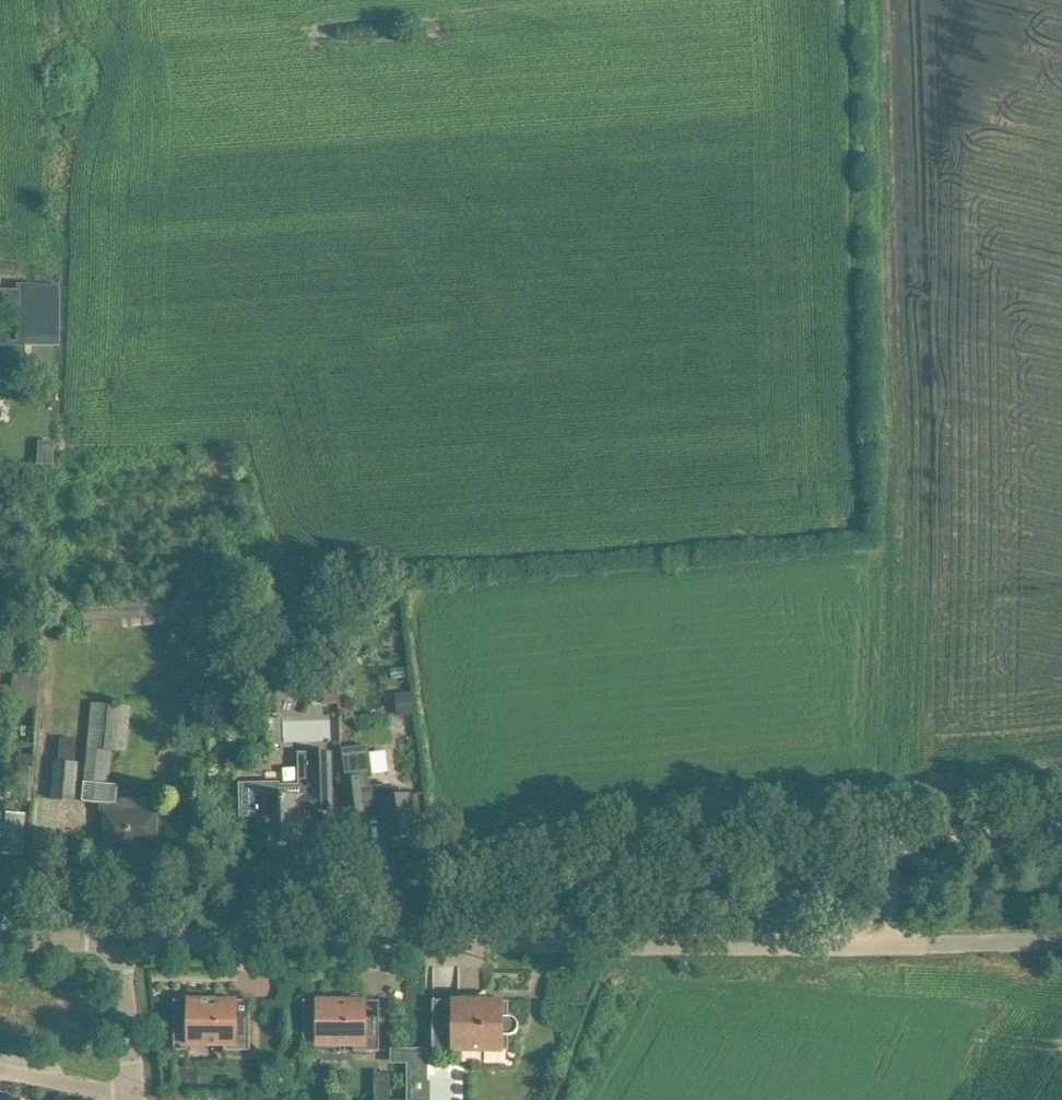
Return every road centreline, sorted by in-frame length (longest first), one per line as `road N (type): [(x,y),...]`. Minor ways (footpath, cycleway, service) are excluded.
road 1 (unclassified): [(1061,944),(120,944)]
road 2 (residential): [(136,1096),(120,944)]
road 3 (residential): [(136,1096),(0,1071)]

